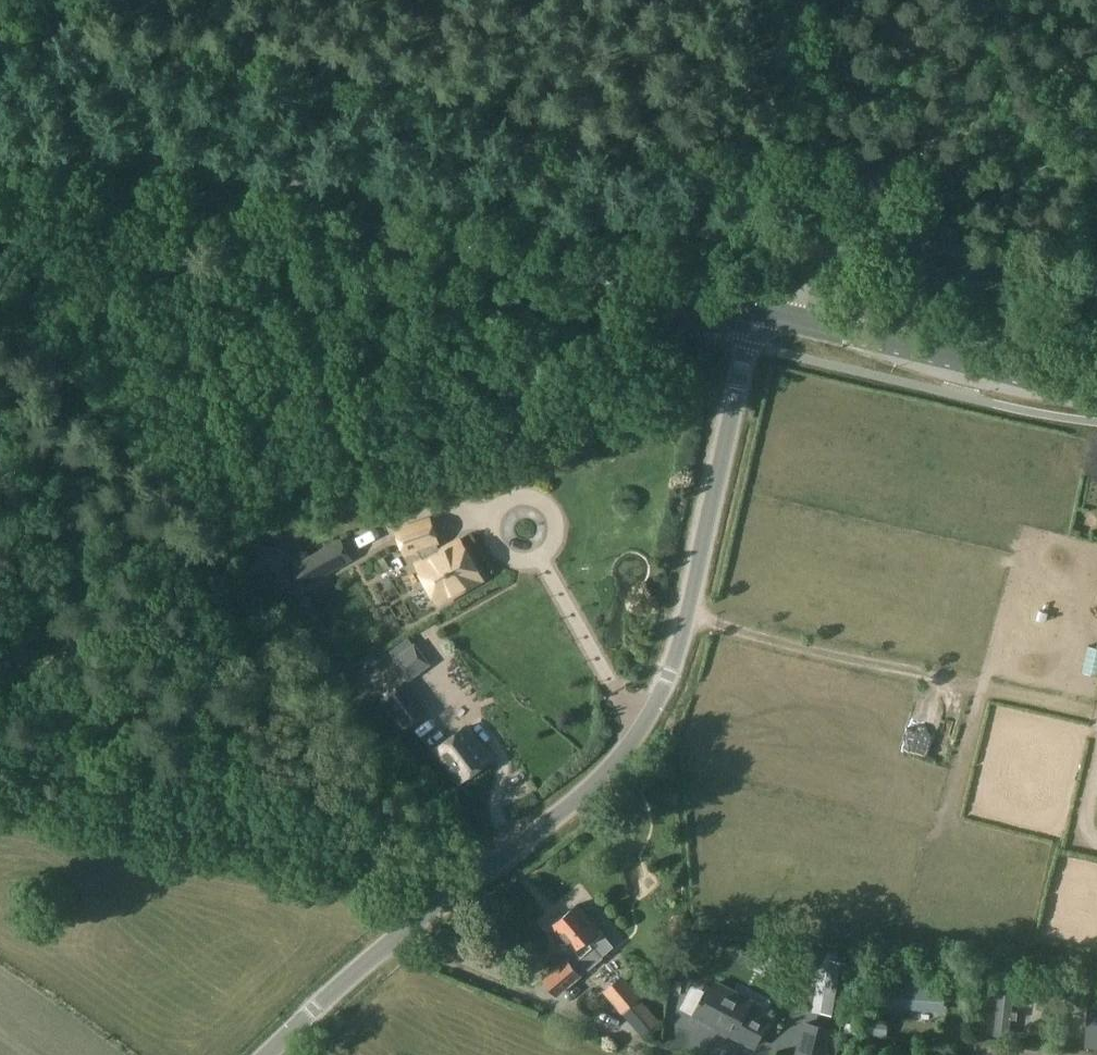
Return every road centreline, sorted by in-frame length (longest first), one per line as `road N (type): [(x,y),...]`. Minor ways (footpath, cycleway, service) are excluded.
road 1 (unclassified): [(273,1054),(401,927),(569,813),(648,716),(667,677),(756,310)]
road 2 (track): [(818,247),(826,188),(0,42)]
road 3 (secondary): [(756,310),(394,238),(0,190)]
road 4 (secondary): [(1096,397),(756,310)]
road 5 (track): [(1096,266),(1024,268),(871,229)]
road 6 (track): [(797,0),(826,188)]

